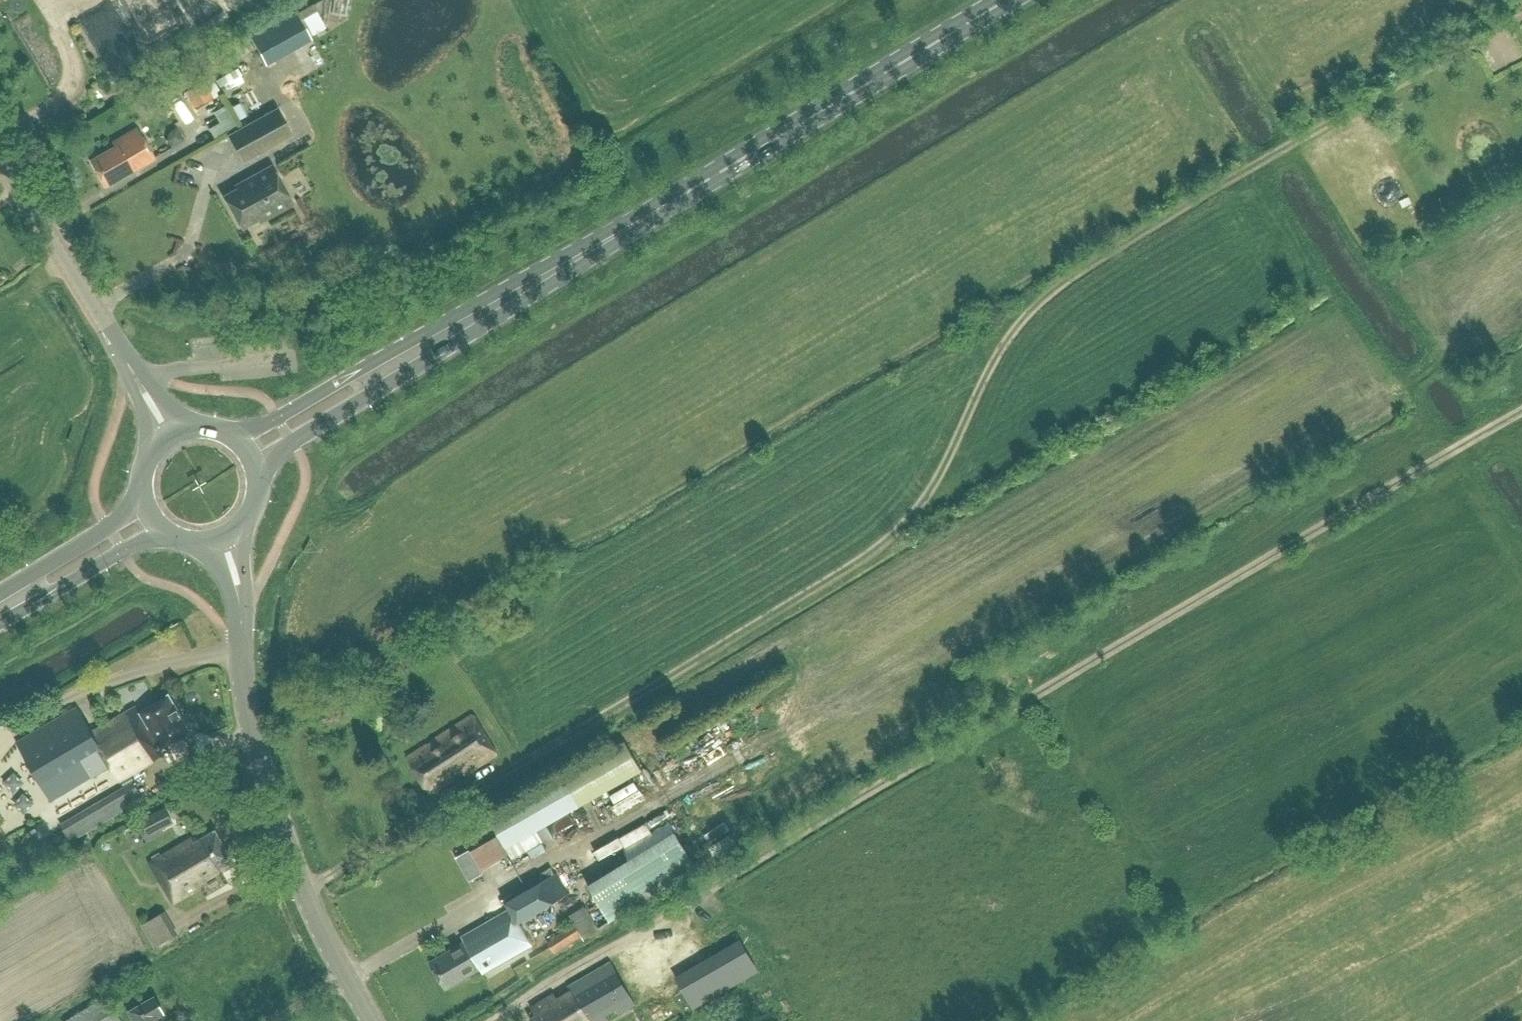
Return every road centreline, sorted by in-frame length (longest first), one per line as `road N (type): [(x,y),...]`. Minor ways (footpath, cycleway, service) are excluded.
road 1 (tertiary): [(372,1020),(299,879),(265,778),(223,539)]
road 2 (primary): [(665,203),(238,438)]
road 3 (primary): [(257,467),(665,203)]
road 4 (primary): [(665,203),(1003,0)]
road 5 (tertiary): [(170,432),(0,164)]
road 6 (primary): [(0,621),(161,530)]
road 7 (primary): [(143,505),(0,595)]

